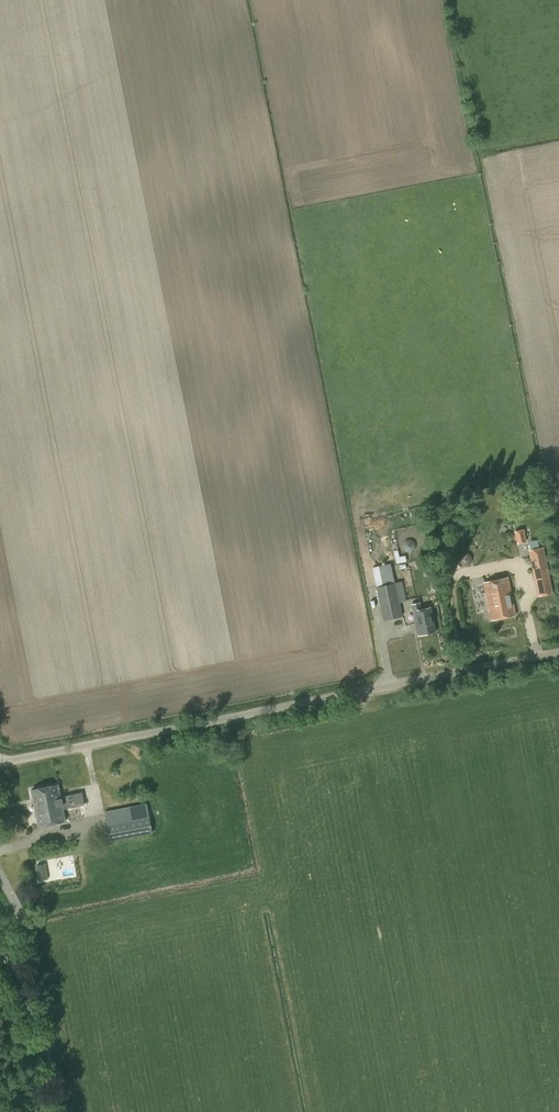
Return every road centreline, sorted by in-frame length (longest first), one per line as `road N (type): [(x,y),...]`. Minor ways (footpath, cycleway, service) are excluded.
road 1 (unclassified): [(0,763),(558,652)]
road 2 (unclassified): [(60,1111),(26,935),(0,875)]

